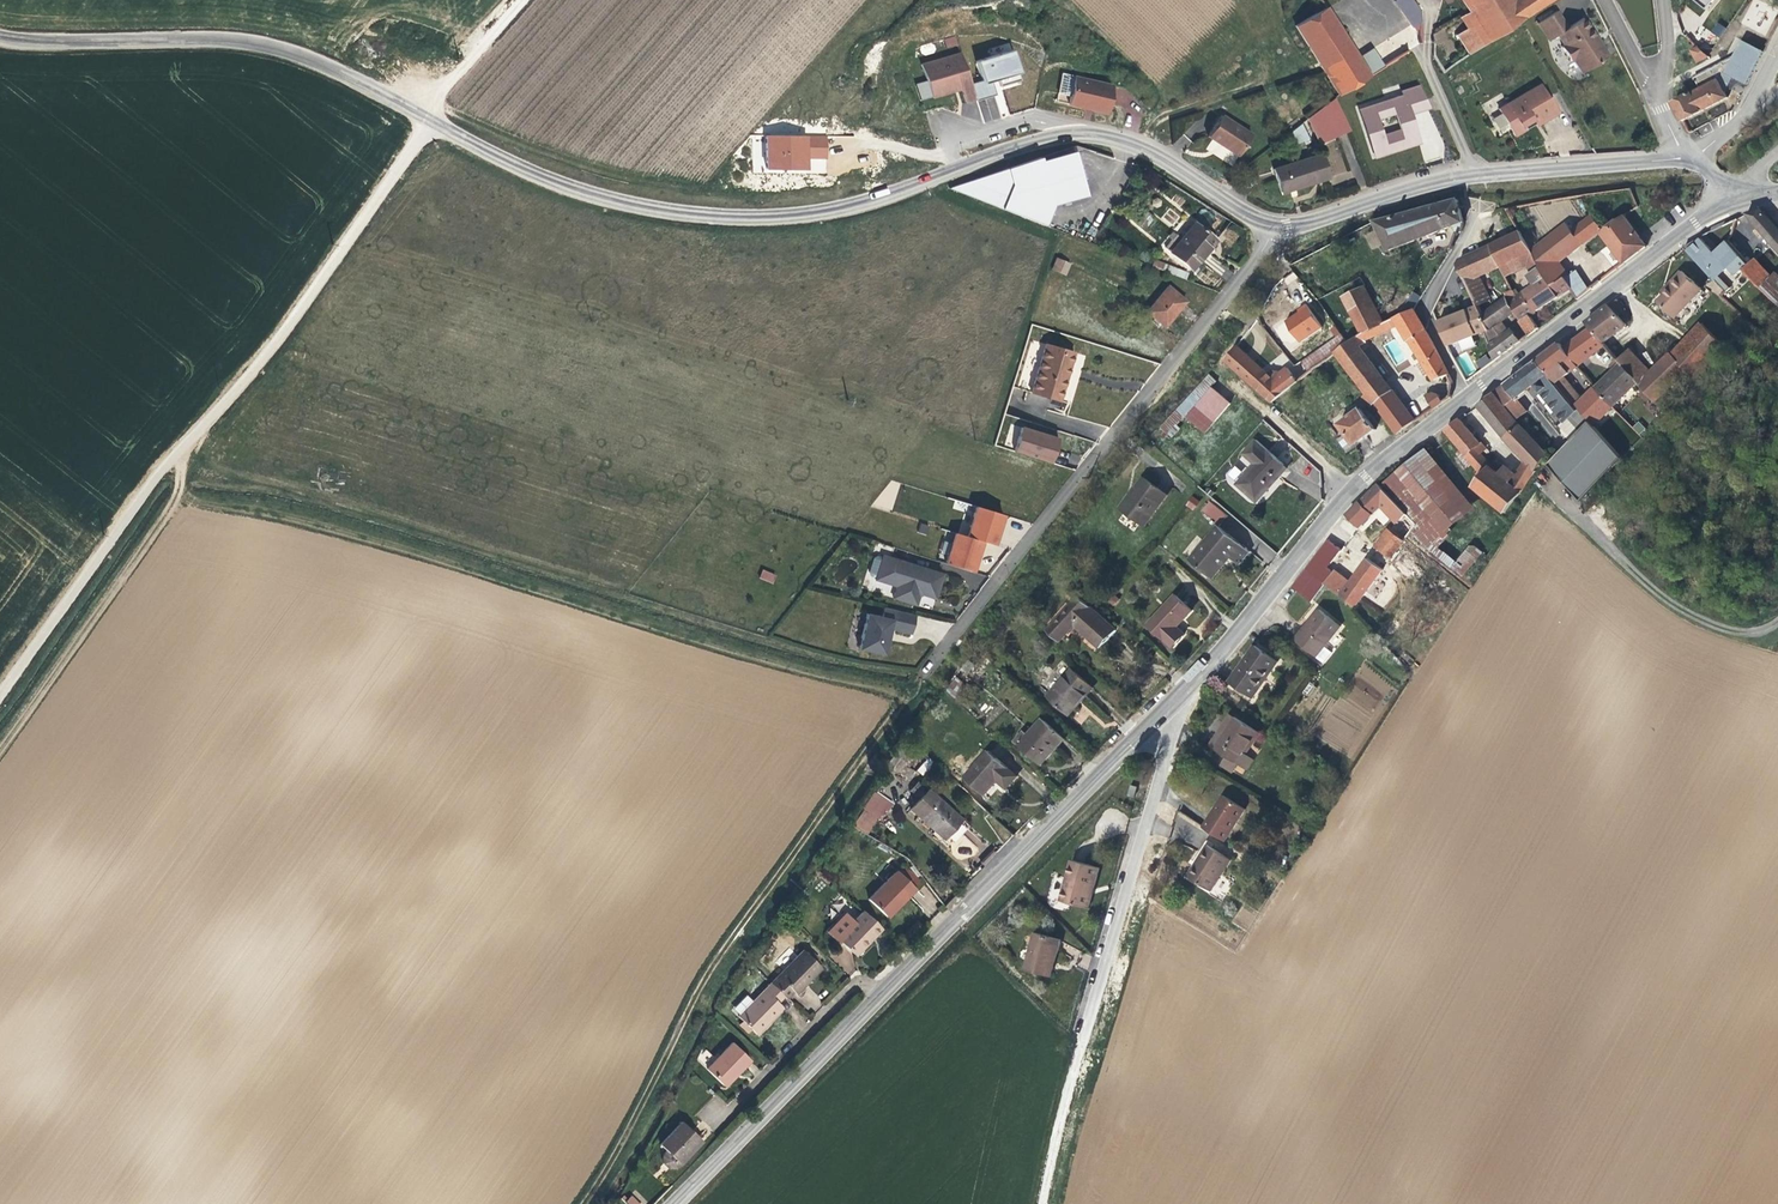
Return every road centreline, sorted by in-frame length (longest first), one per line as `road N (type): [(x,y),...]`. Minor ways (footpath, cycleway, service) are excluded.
road 1 (residential): [(581,1203),(728,950),(1098,454),(1209,330),(1259,262),(1272,226)]
road 2 (unclassified): [(0,696),(144,492),(258,367),(410,157),(426,118)]
road 3 (unclassified): [(879,196),(839,209),(700,209),(553,182),(426,118)]
road 4 (unclassified): [(426,118),(320,59),(256,37),(0,31)]
road 5 (residential): [(1272,226),(1154,152),(1075,134),(879,196)]
road 6 (residential): [(1686,162),(1436,181),(1272,226)]
road 7 (tertiary): [(1468,399),(1347,491),(1180,698)]
road 8 (tertiary): [(1180,698),(888,991)]
road 9 (track): [(196,435),(180,494),(0,746)]
road 10 (residential): [(1075,1050),(1180,698)]
road 11 (tertiary): [(1725,205),(1468,399)]
road 12 (tertiary): [(888,991),(677,1203)]
road 13 (residential): [(888,991),(847,993),(734,1112),(713,1115)]
road 14 (residential): [(1468,399),(1426,310),(1480,205)]
road 15 (track): [(1075,1050),(1045,1203)]
road 16 (track): [(526,0),(426,118)]
road 17 (residential): [(1777,51),(1732,127),(1697,161)]

